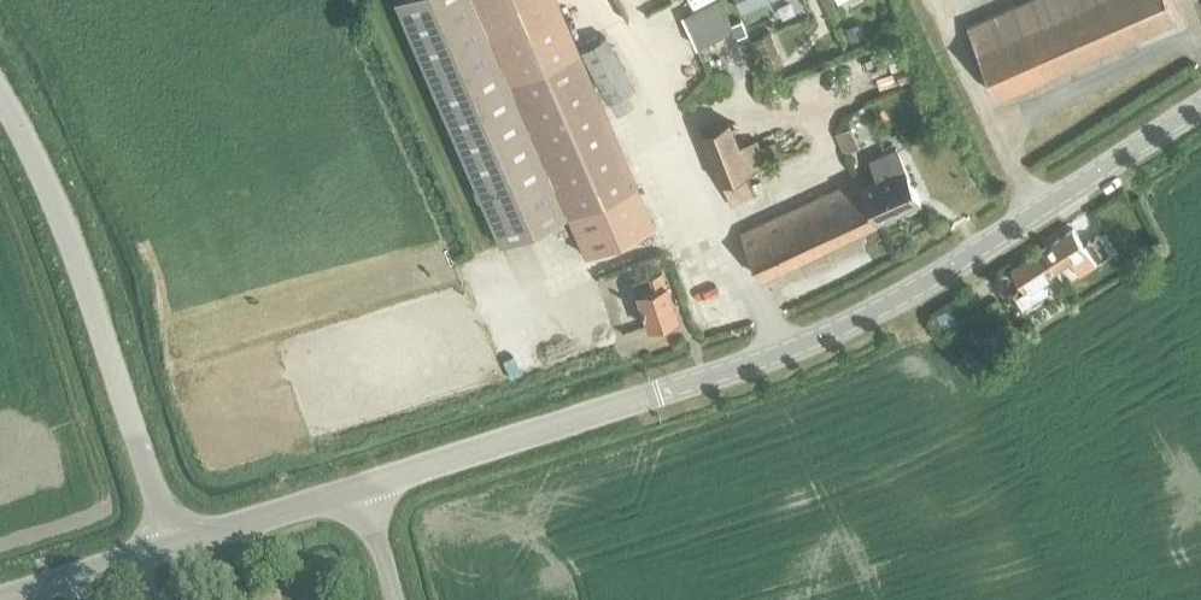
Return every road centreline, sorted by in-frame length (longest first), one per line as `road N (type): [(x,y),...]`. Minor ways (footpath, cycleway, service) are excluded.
road 1 (tertiary): [(364,486),(781,350),(893,301),(1200,106)]
road 2 (unclassified): [(170,545),(63,223),(0,97)]
road 3 (tertiary): [(170,545),(364,486)]
road 4 (tertiary): [(0,599),(170,545)]

